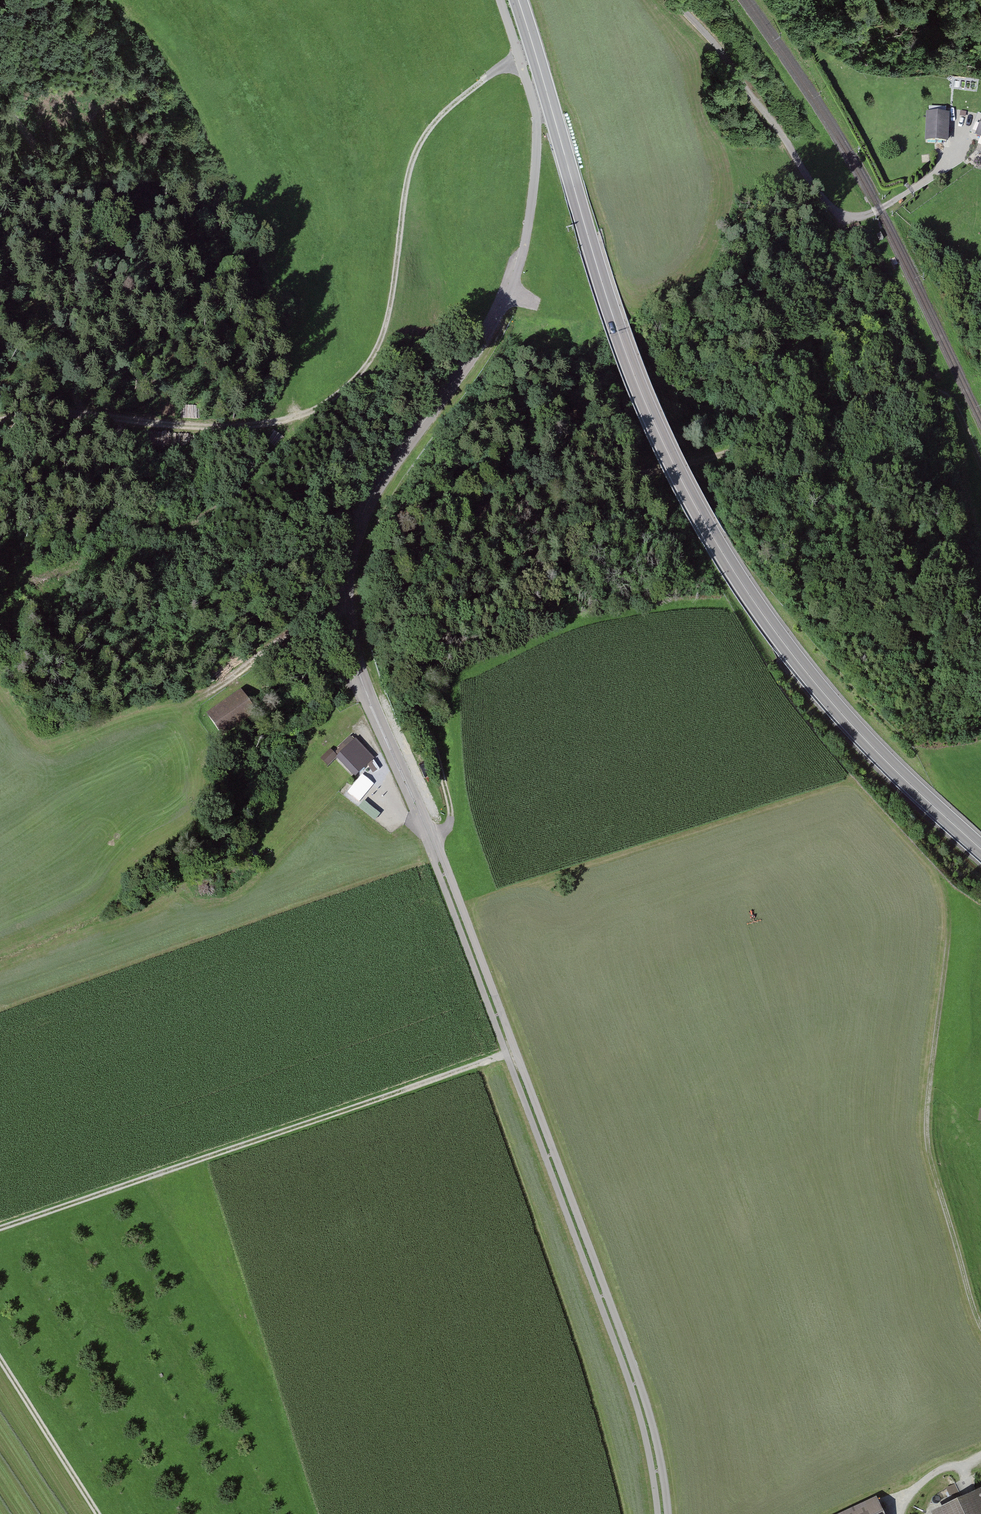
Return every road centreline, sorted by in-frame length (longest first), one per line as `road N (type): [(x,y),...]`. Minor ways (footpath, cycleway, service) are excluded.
road 1 (unclassified): [(511,292),(381,485),(353,548),(347,607),(372,692),(435,839),(640,1383),(668,1513)]
road 2 (track): [(519,57),(457,104),(418,150),(380,349),(322,411),(252,426),(0,423)]
road 3 (trunk): [(618,331),(680,476),(771,626),(866,741),(980,849)]
road 4 (track): [(908,841),(939,875),(949,918),(927,1124),(980,1329)]
road 5 (track): [(674,0),(842,217),(880,210),(948,166),(962,142),(962,113)]
road 6 (track): [(406,1093),(0,1232)]
road 7 (trunk): [(518,0),(618,331)]
road 8 (track): [(347,607),(314,617),(187,706)]
road 9 (track): [(94,1513),(0,1362)]

